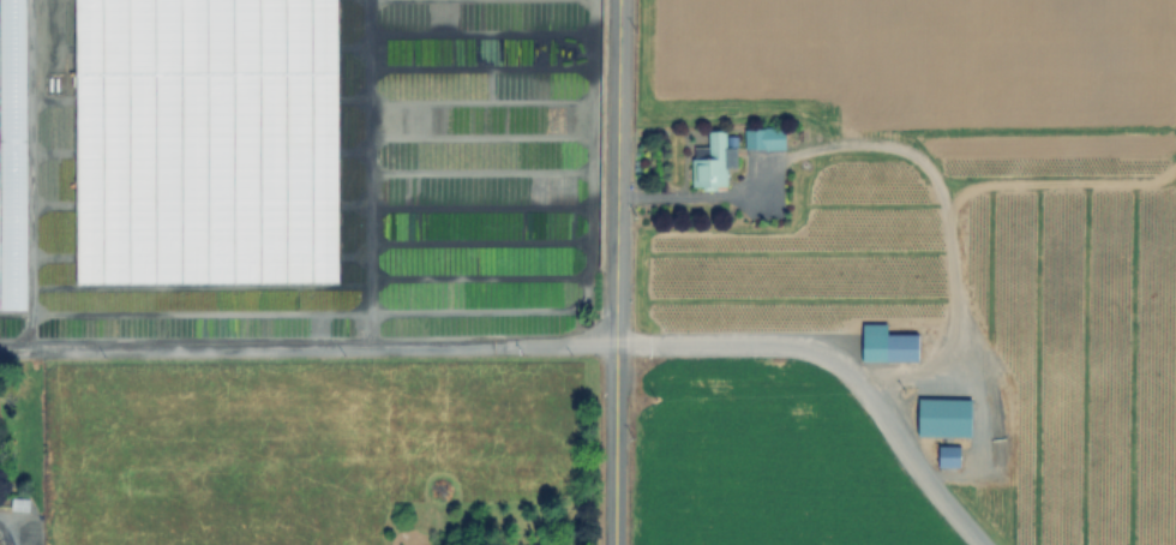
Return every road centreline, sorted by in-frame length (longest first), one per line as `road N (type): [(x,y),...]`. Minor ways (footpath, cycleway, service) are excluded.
road 1 (tertiary): [(615,544),(622,0)]

